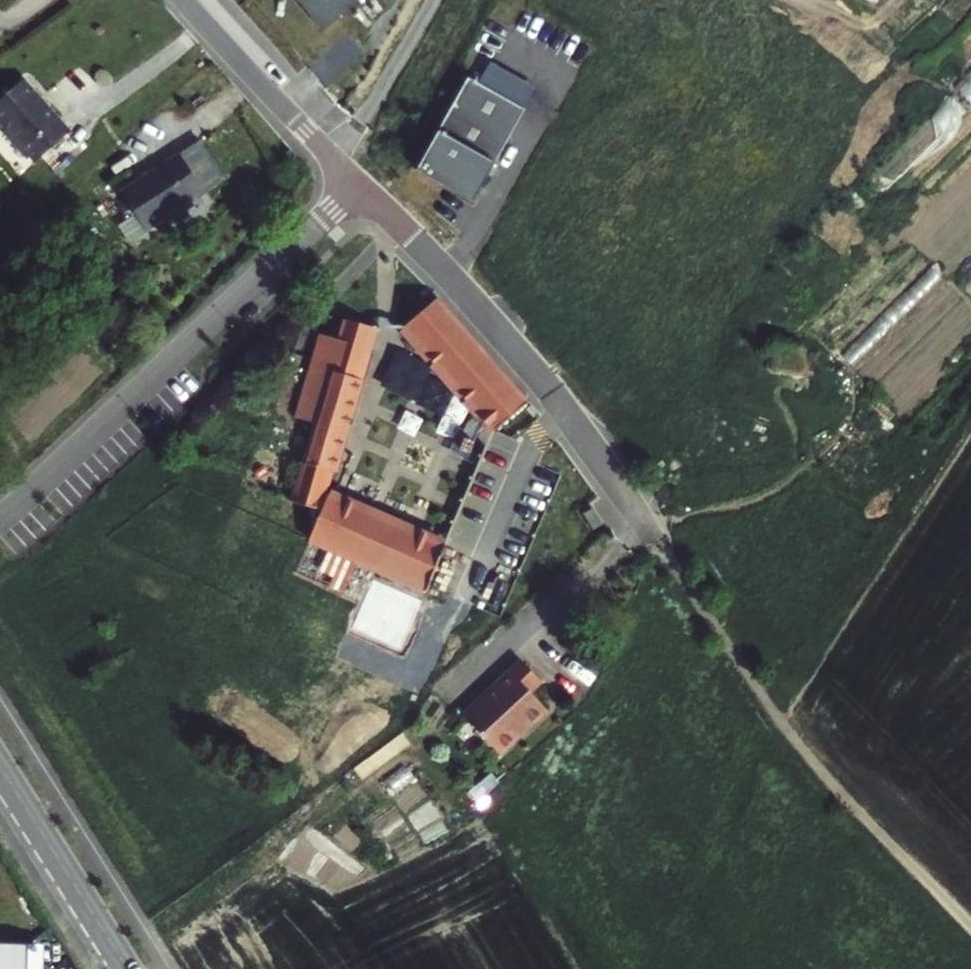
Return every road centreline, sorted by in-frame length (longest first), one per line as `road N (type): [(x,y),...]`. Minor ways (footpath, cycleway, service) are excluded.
road 1 (residential): [(360,183),(0,518)]
road 2 (residential): [(360,183),(561,405),(667,562)]
road 3 (track): [(667,562),(782,724),(970,925)]
road 4 (residential): [(195,0),(360,183)]
road 5 (secondary): [(127,968),(0,767)]

